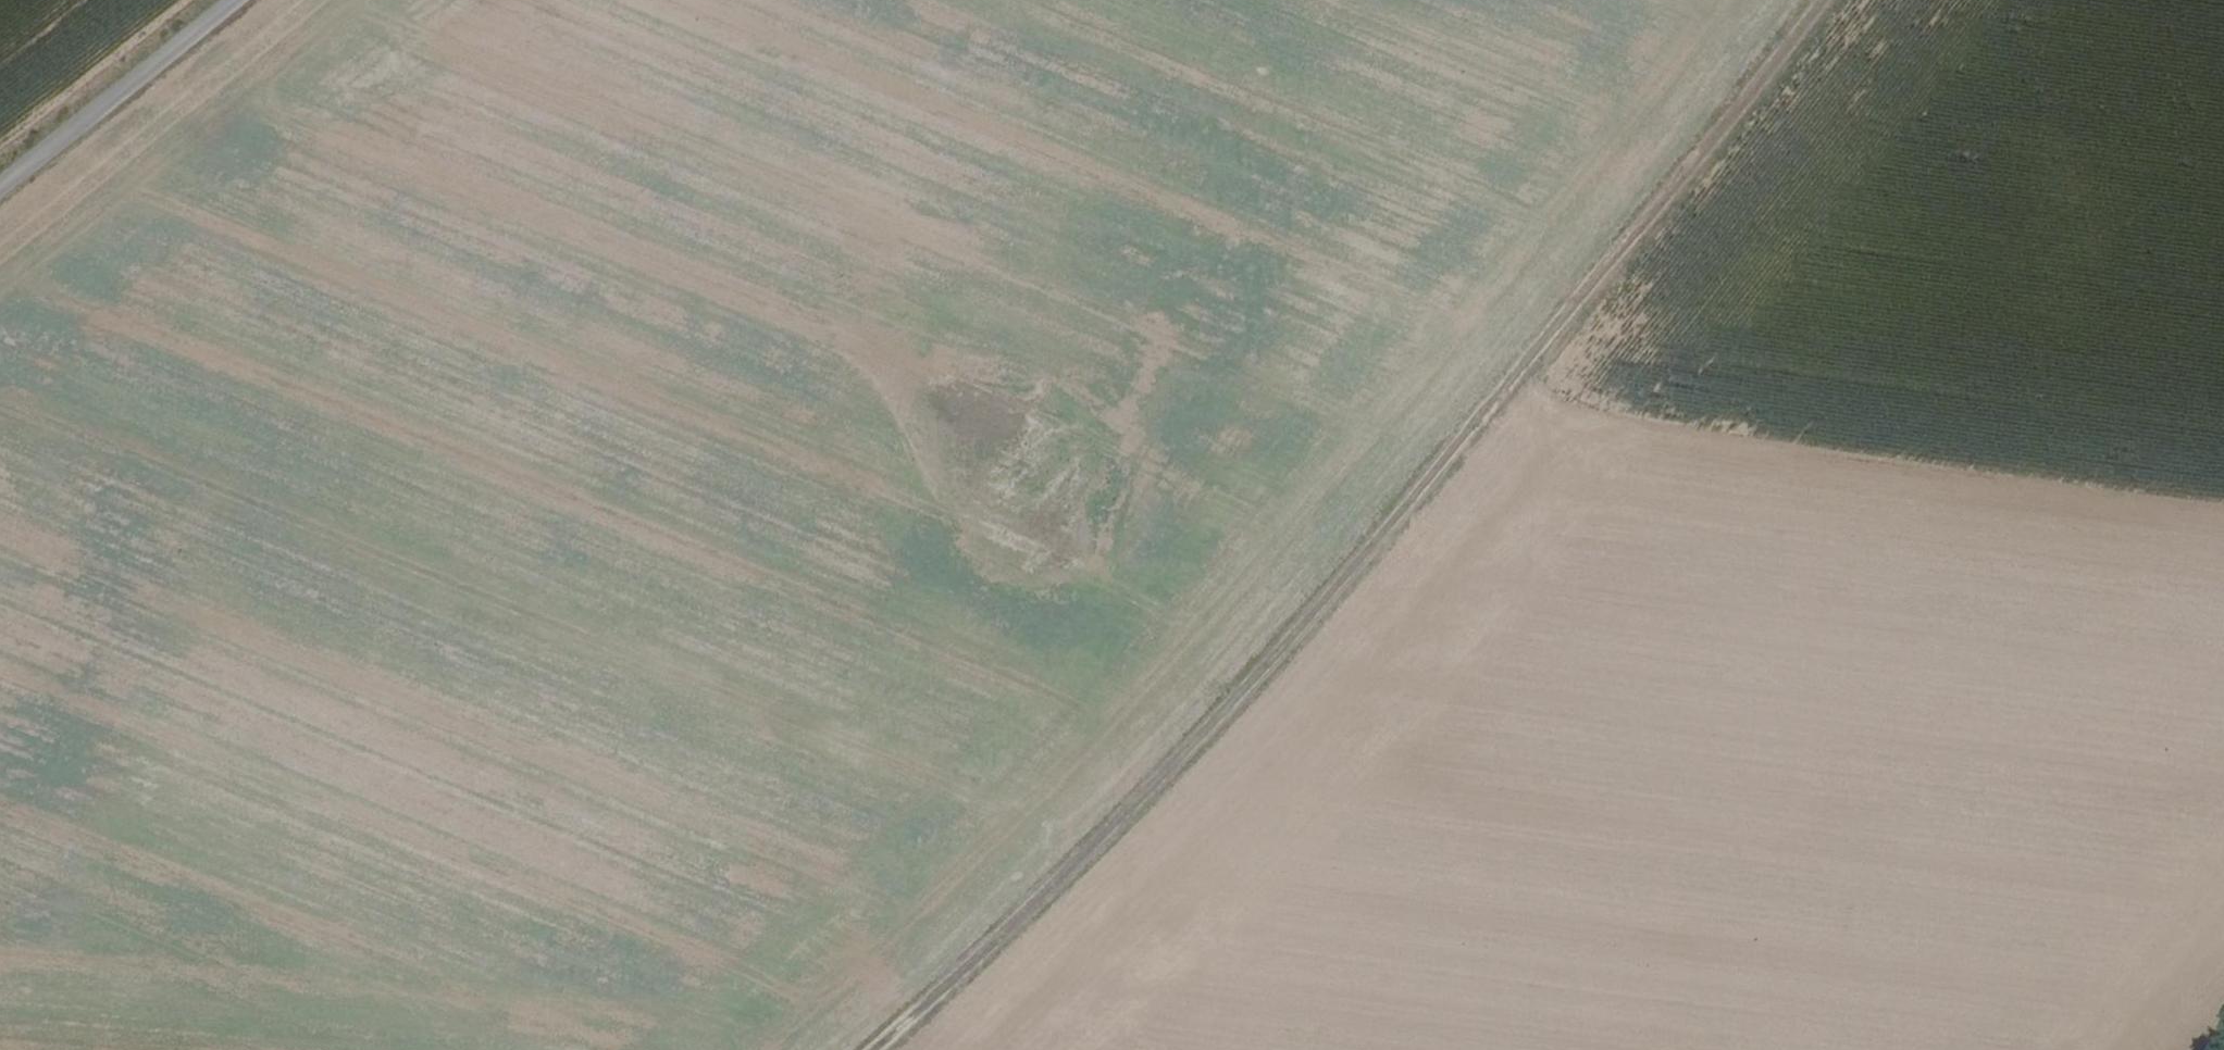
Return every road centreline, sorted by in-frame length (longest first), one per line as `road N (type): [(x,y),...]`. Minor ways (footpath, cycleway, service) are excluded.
road 1 (track): [(1806,0),(1359,542),(1085,838),(850,1049)]
road 2 (unclassified): [(0,178),(223,0)]

